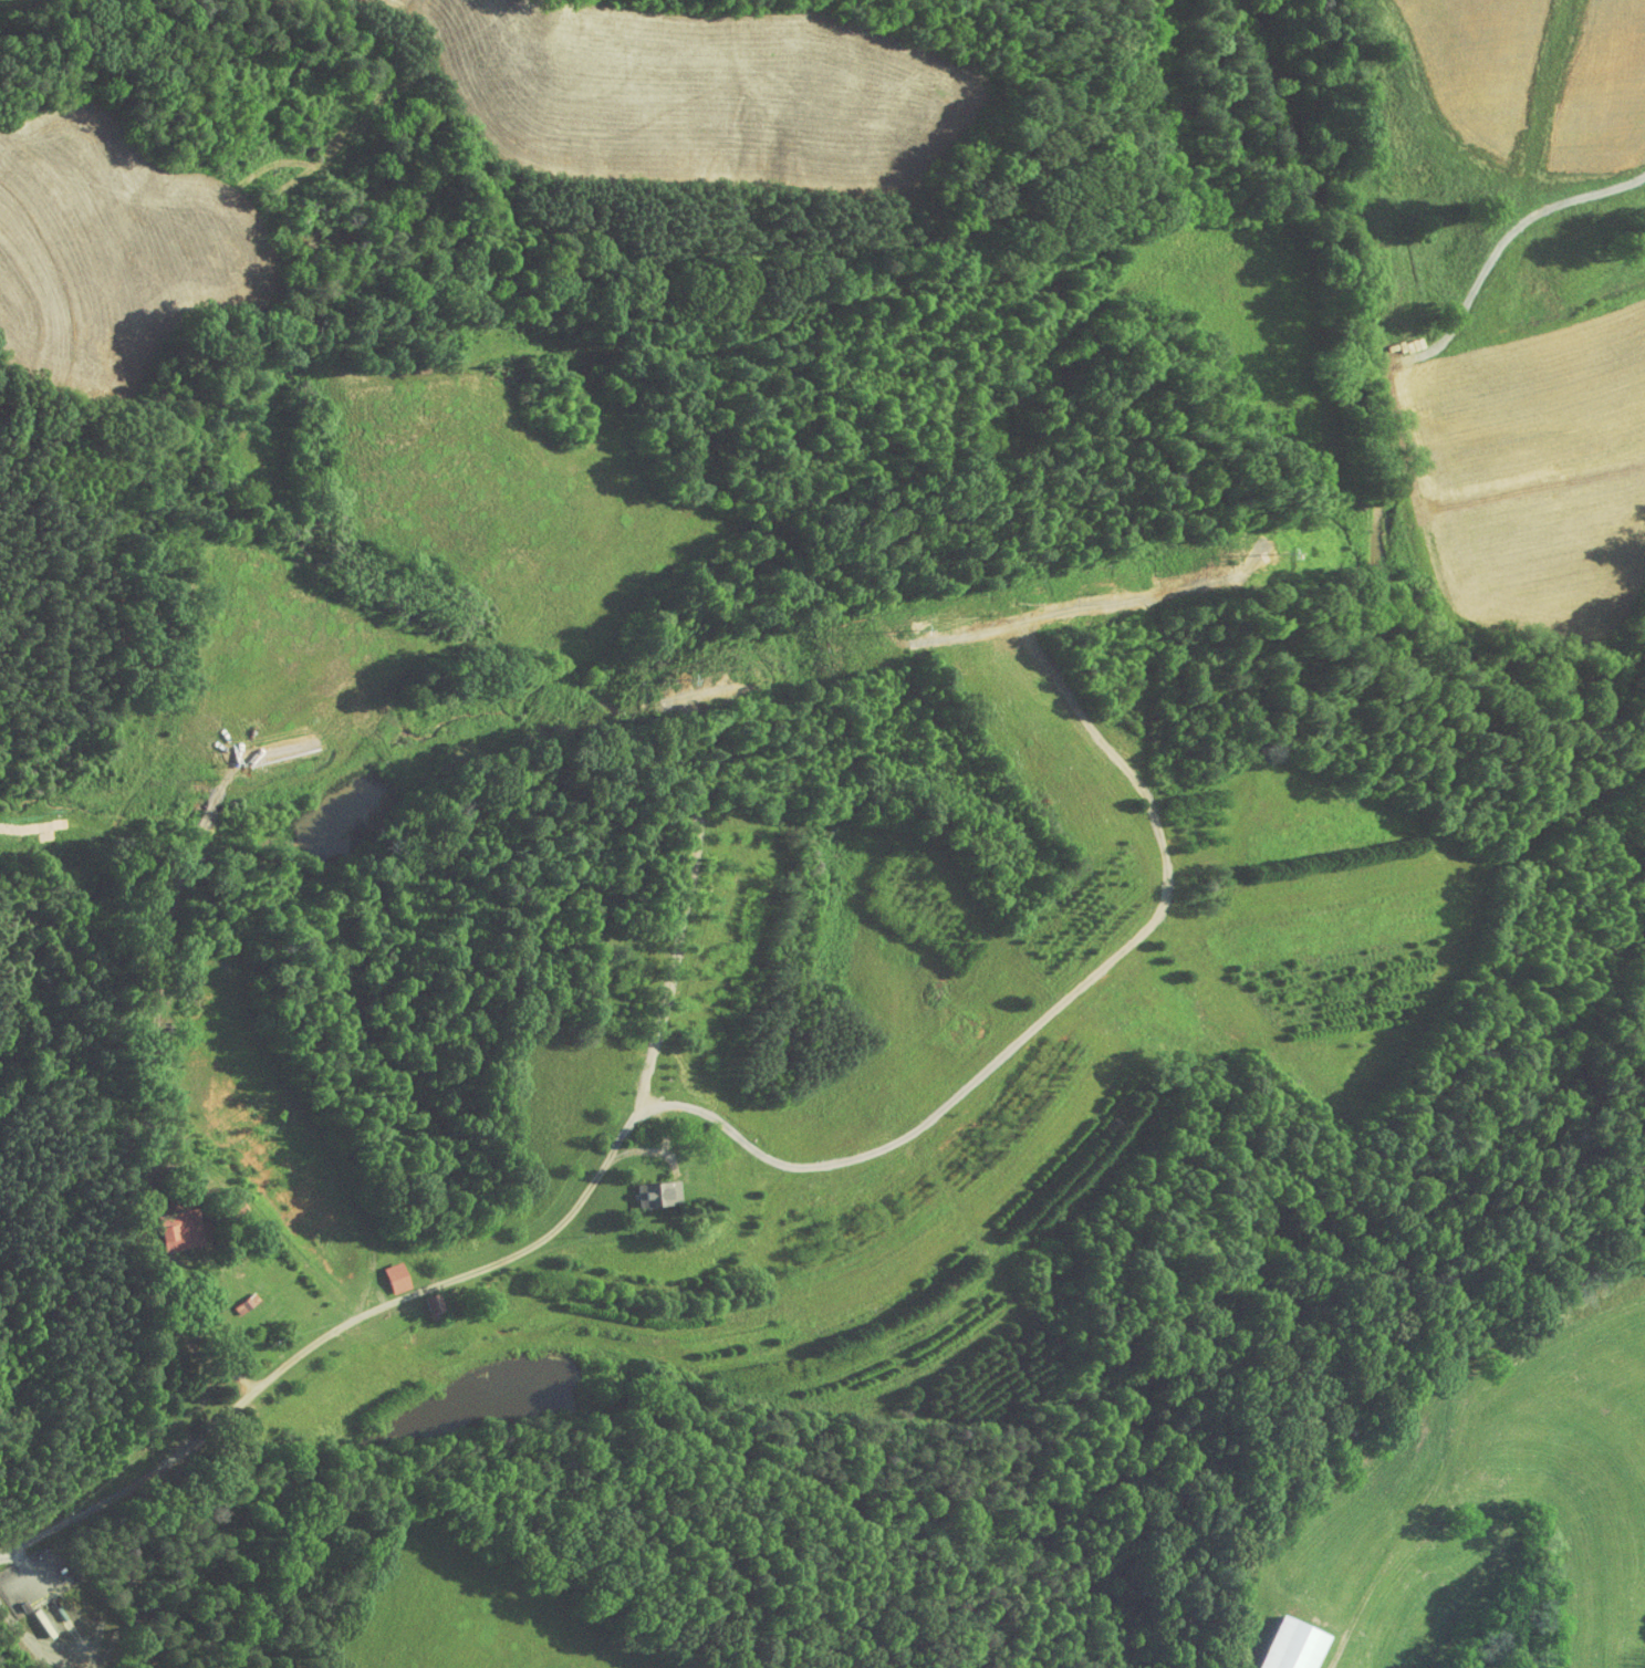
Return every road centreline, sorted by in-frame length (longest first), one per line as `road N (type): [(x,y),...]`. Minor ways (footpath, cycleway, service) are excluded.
road 1 (residential): [(0,1555),(164,1467),(326,1335),(542,1240),(616,1159),(648,1151),(674,1174)]

